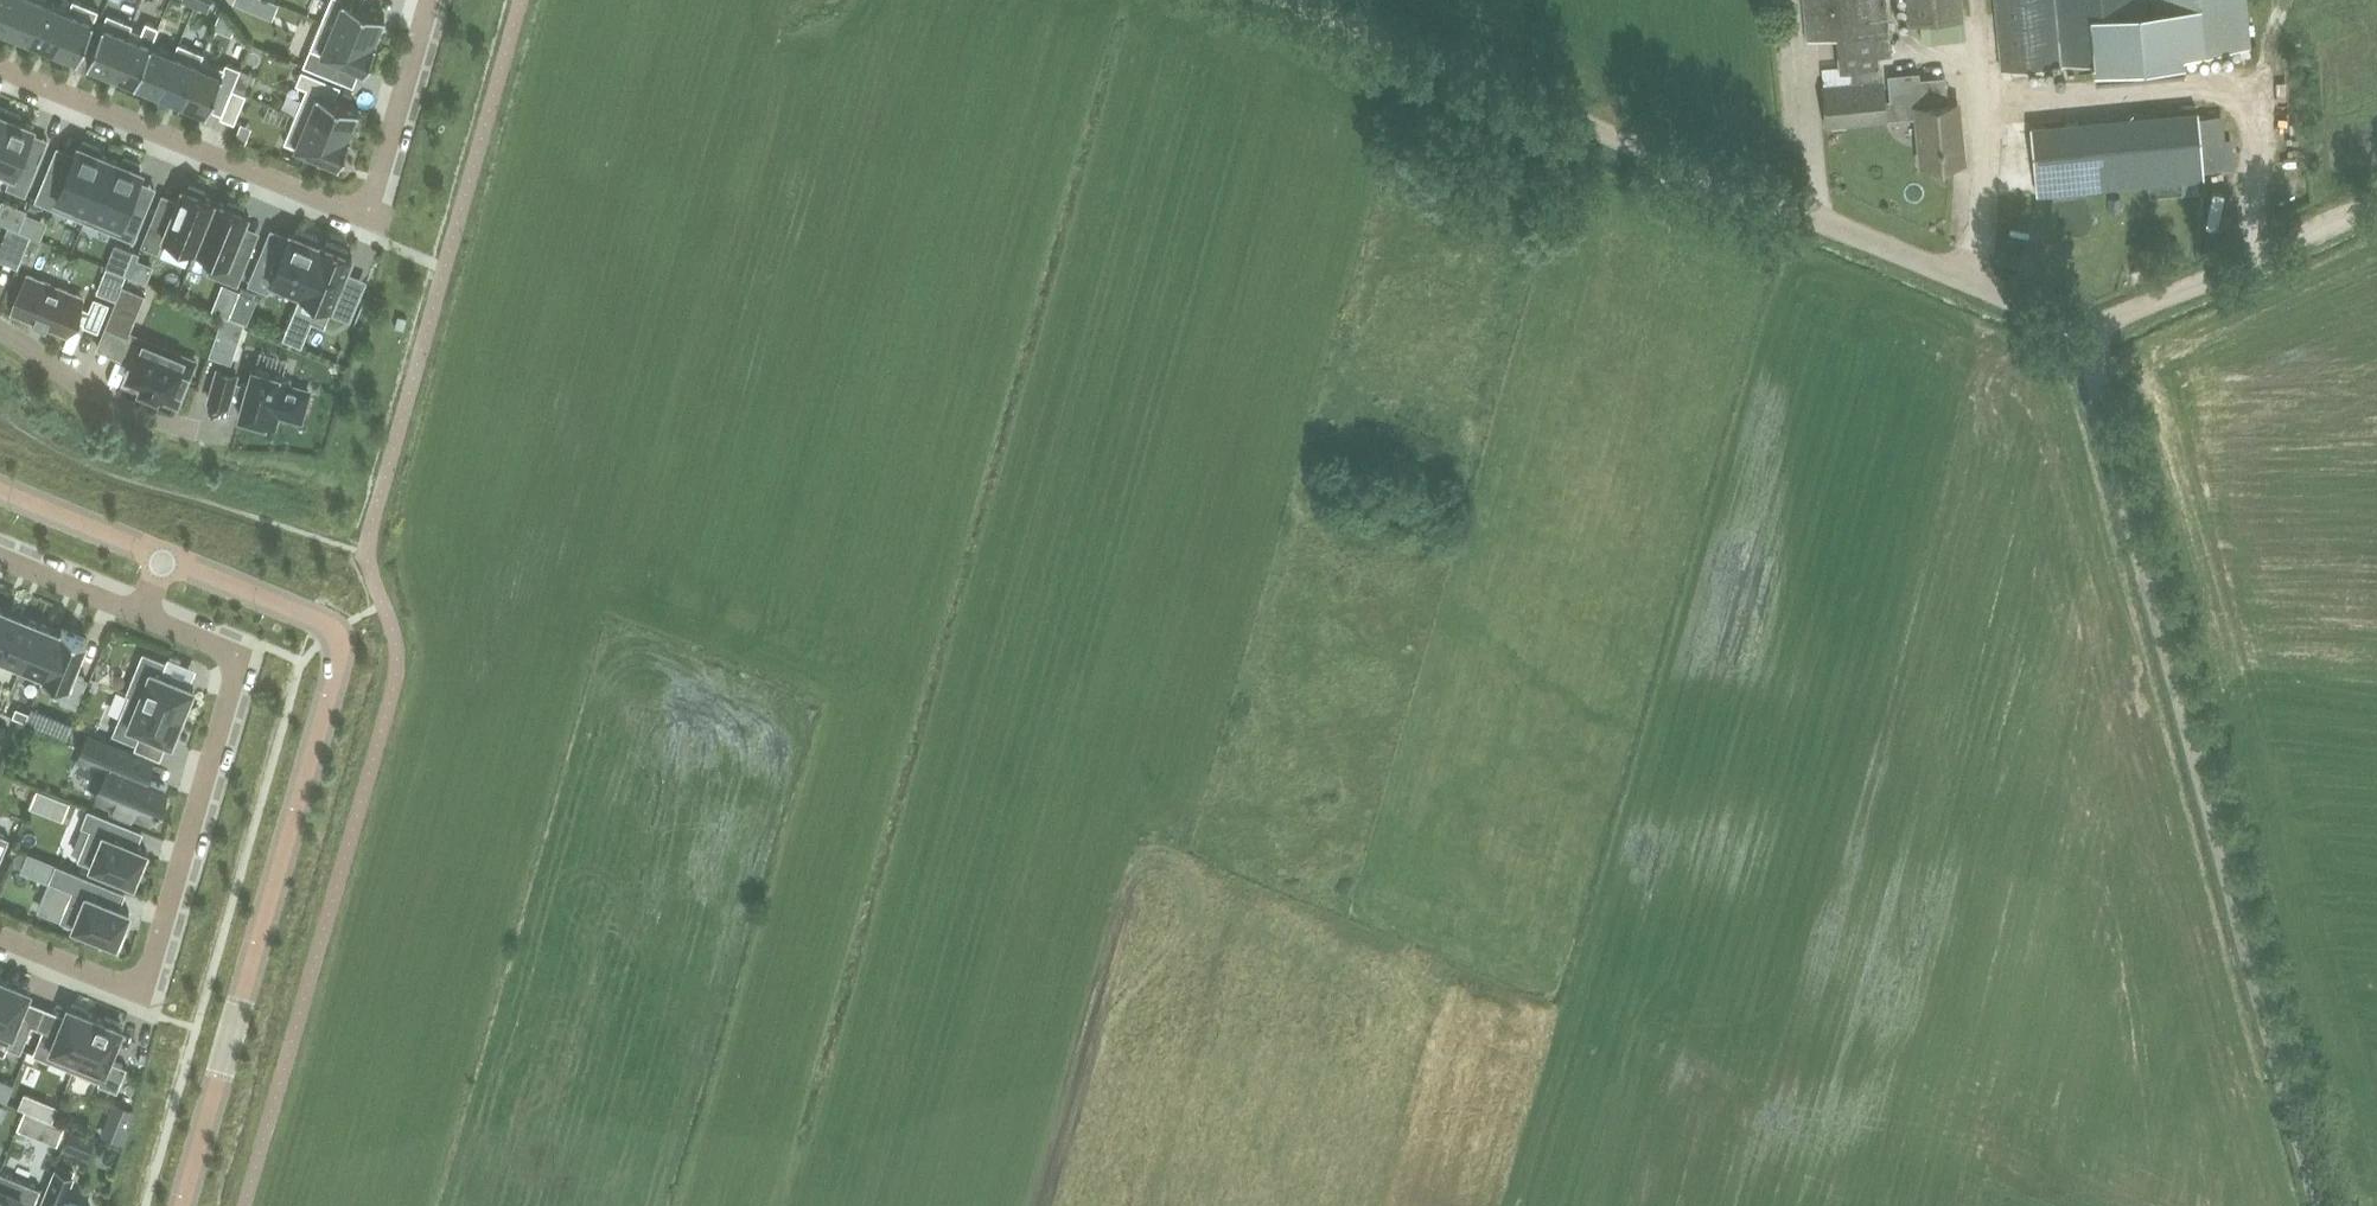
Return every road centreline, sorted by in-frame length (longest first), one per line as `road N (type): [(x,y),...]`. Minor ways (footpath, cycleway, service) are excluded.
road 1 (unclassified): [(2324,1205),(2086,335)]
road 2 (unclassified): [(1417,56),(2086,335)]
road 3 (residential): [(0,932),(143,989),(237,652),(141,612)]
road 4 (residential): [(338,634),(340,660),(183,1205)]
road 5 (residential): [(0,65),(365,215)]
road 6 (unclassified): [(2086,335),(2376,200)]
road 7 (residential): [(0,327),(126,407),(223,434)]
road 8 (residential): [(428,0),(365,215)]
road 9 (residential): [(338,634),(327,620),(162,554)]
road 10 (residential): [(162,554),(0,489)]
road 11 (residential): [(141,612),(0,554)]

